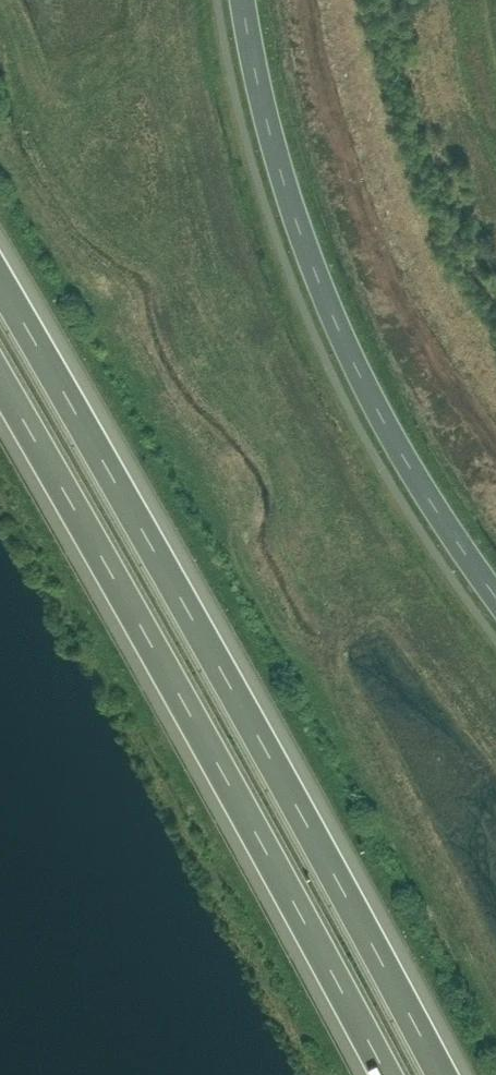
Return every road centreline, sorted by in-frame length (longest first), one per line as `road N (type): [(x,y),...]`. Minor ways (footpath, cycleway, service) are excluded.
road 1 (motorway): [(442,1074),(247,710),(0,279)]
road 2 (motorway): [(0,379),(389,1074)]
road 3 (tertiary): [(495,602),(354,364),(274,155),(241,0)]

